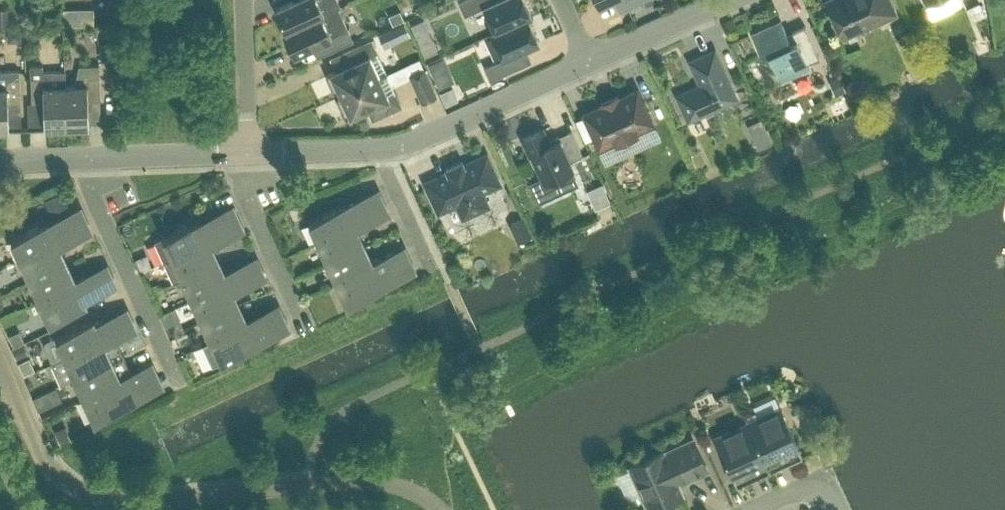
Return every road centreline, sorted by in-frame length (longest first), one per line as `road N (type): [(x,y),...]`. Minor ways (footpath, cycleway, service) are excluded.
road 1 (unclassified): [(440,509),(387,481),(127,505),(89,497),(46,461),(0,362)]
road 2 (residential): [(178,381),(78,157)]
road 3 (residential): [(375,146),(402,145),(590,61)]
road 4 (residential): [(302,319),(230,151)]
road 5 (residential): [(78,157),(230,151)]
road 6 (residential): [(252,150),(245,0)]
road 7 (residential): [(590,61),(722,0)]
road 8 (residential): [(375,146),(431,266)]
road 9 (residential): [(252,150),(375,146)]

